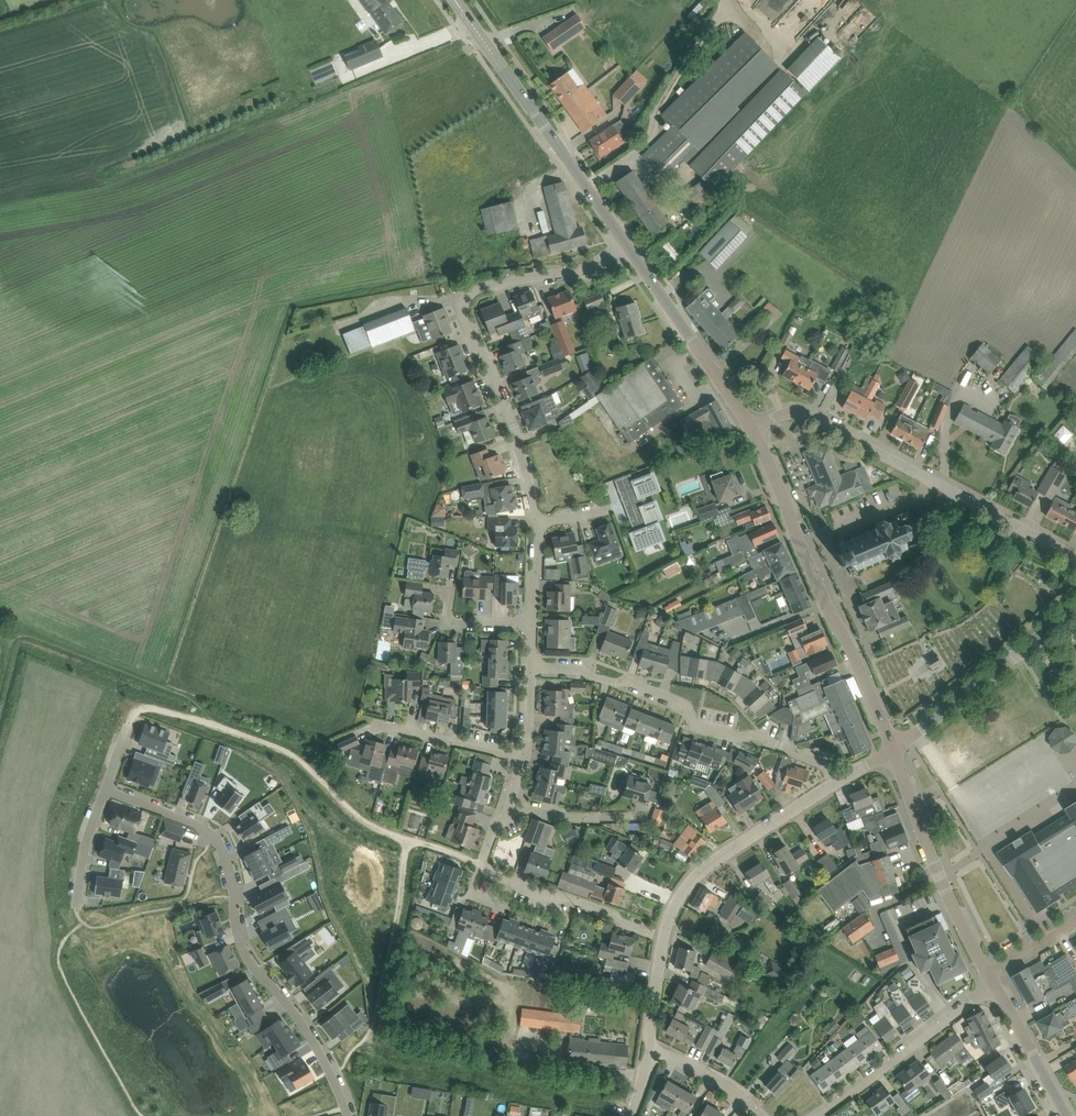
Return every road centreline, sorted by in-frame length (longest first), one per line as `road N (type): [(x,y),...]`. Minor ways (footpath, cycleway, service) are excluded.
road 1 (residential): [(105,790),(220,841),(241,946),(303,1025),(348,1115)]
road 2 (residential): [(539,523),(520,434),(485,352),(472,345),(466,308),(474,291),(578,269),(626,243)]
road 3 (unclassified): [(484,860),(369,824),(301,761),(256,737),(147,705),(133,712)]
road 4 (residential): [(1075,554),(807,413),(754,428)]
road 5 (secondary): [(892,753),(754,428)]
road 6 (residential): [(857,774),(763,735),(697,725),(689,706),(626,683),(534,668)]
road 7 (secondary): [(626,243),(457,0)]
road 8 (residential): [(665,937),(694,877),(857,774)]
road 9 (secondary): [(992,973),(941,878),(892,753)]
road 10 (track): [(725,0),(663,101),(653,131),(589,189)]
road 11 (tertiary): [(892,753),(1075,608)]
road 12 (secondary): [(754,428),(626,243)]
road 13 (residential): [(819,1115),(997,983)]
road 14 (residential): [(665,937),(622,924),(615,912),(496,874),(484,860)]
road 15 (residential): [(376,723),(526,757)]
road 16 (secondary): [(1066,1115),(997,983)]
road 17 (residential): [(505,818),(528,807),(647,815)]
road 18 (residential): [(649,1051),(697,1068),(761,1115)]
road 19 (residential): [(105,790),(77,908)]

